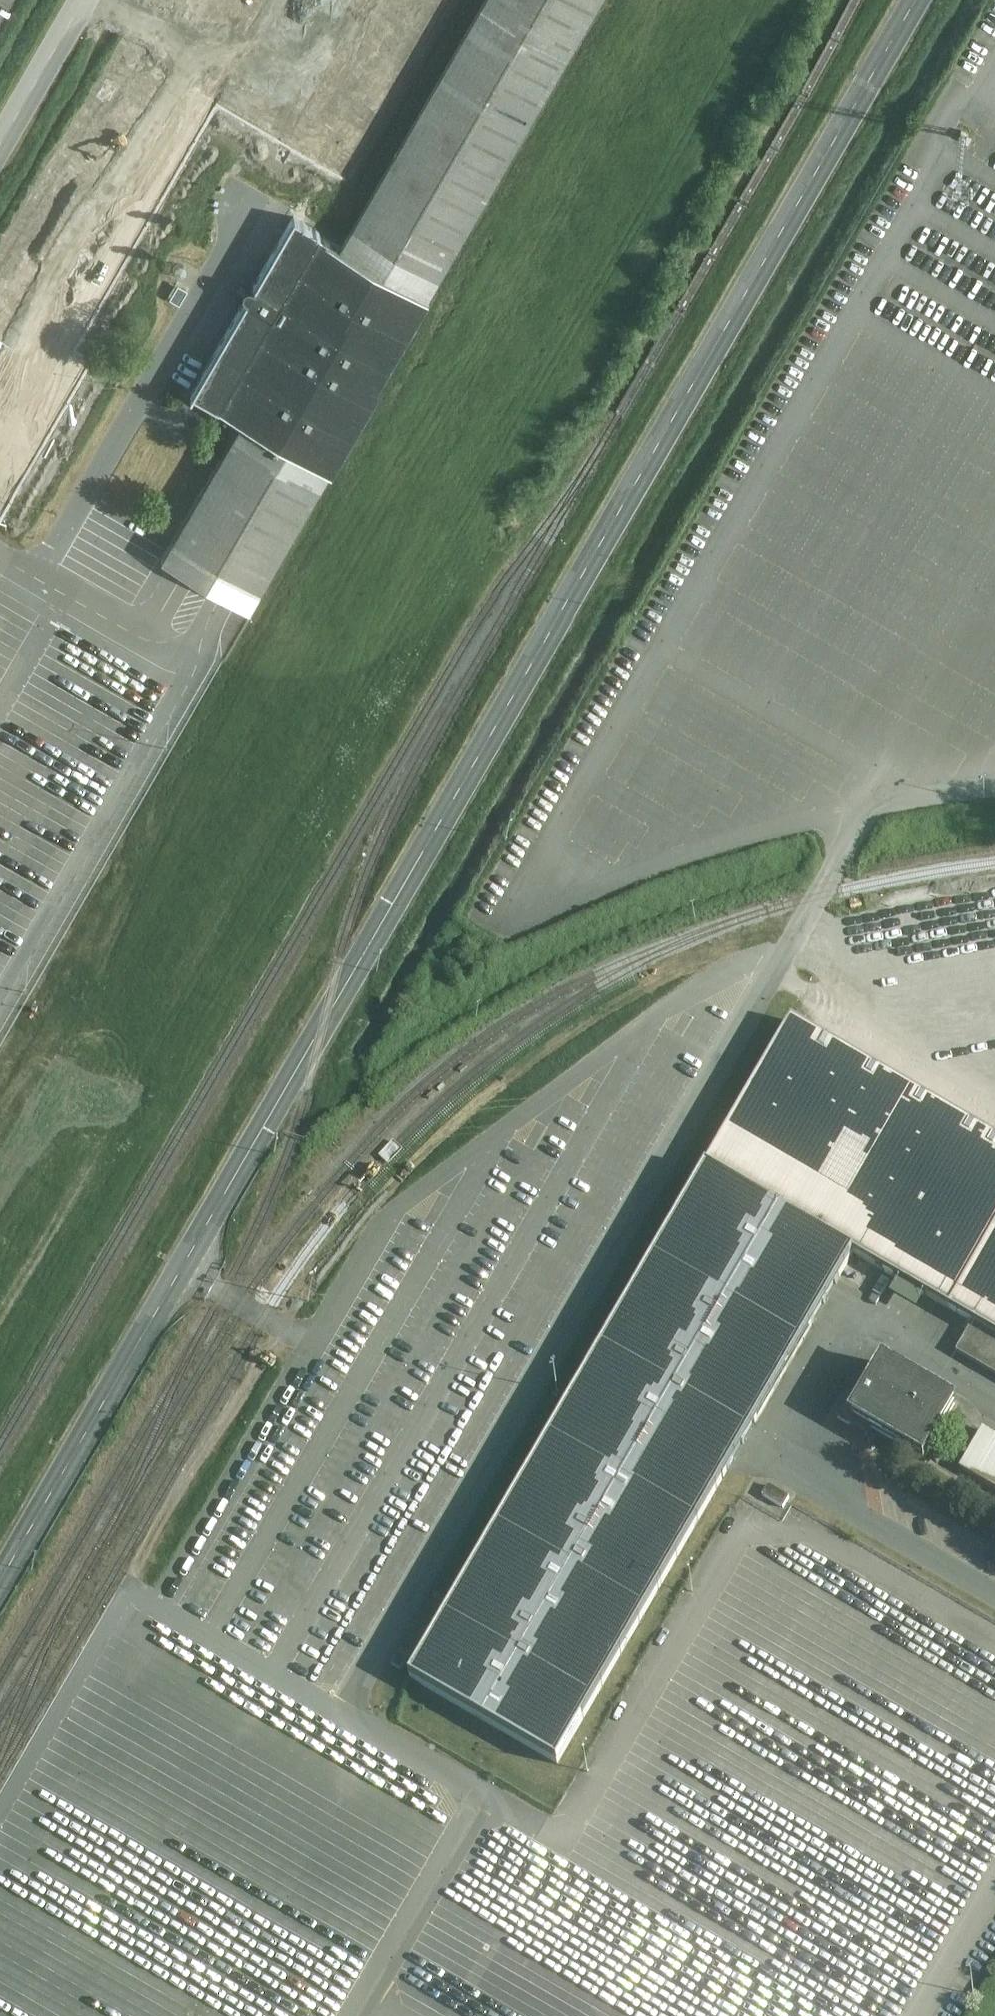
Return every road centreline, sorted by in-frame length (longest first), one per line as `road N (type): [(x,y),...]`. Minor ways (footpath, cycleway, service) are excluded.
road 1 (unclassified): [(918,0),(0,1586)]
road 2 (unclassified): [(487,1796),(355,2015)]
road 3 (residential): [(0,146),(85,0)]

